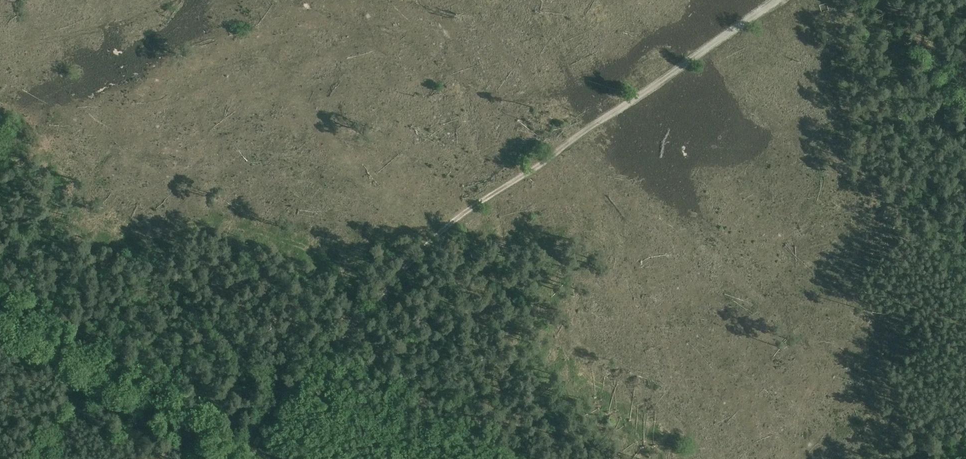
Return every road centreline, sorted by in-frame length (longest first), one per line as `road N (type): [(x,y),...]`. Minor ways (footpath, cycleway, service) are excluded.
road 1 (track): [(775,0),(453,222),(242,447)]
road 2 (track): [(242,447),(0,307)]

